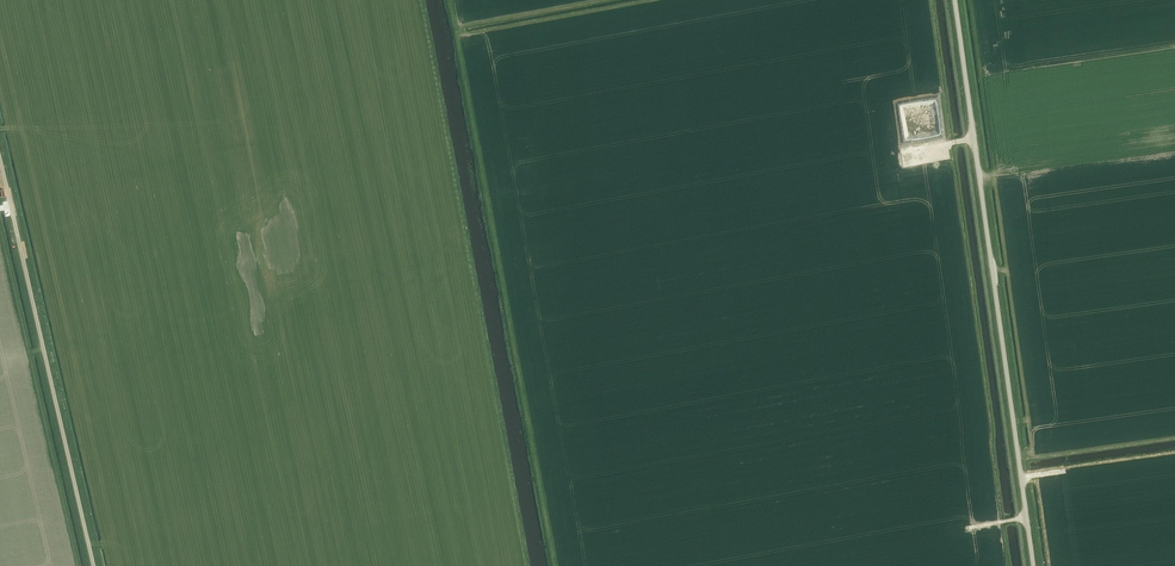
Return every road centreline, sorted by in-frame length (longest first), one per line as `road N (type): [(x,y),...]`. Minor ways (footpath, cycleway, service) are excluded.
road 1 (unclassified): [(1033,565),(953,0)]
road 2 (unclassified): [(92,565),(0,163)]

